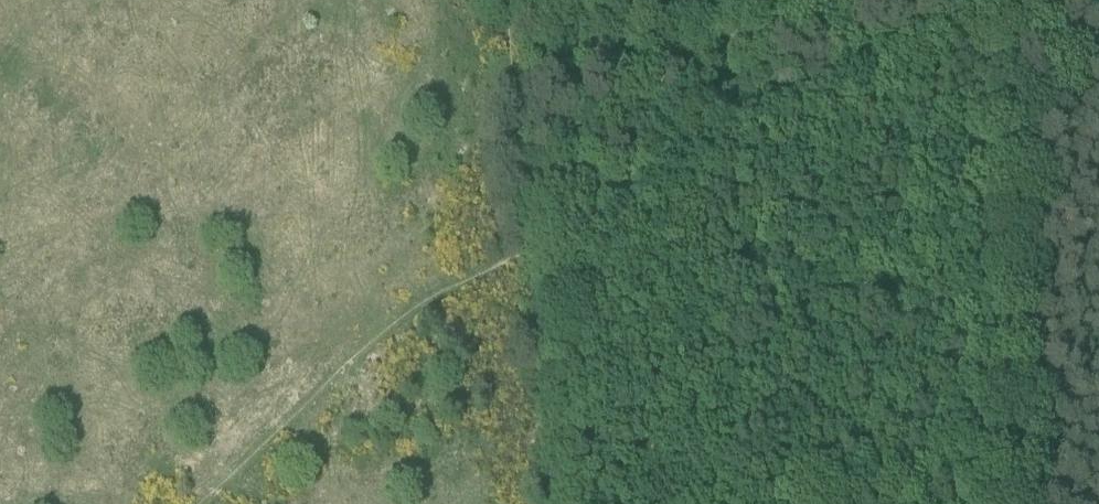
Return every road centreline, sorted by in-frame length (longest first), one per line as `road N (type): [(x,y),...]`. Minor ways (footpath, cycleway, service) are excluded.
road 1 (track): [(1002,503),(990,0)]
road 2 (track): [(537,243),(415,309),(203,503)]

